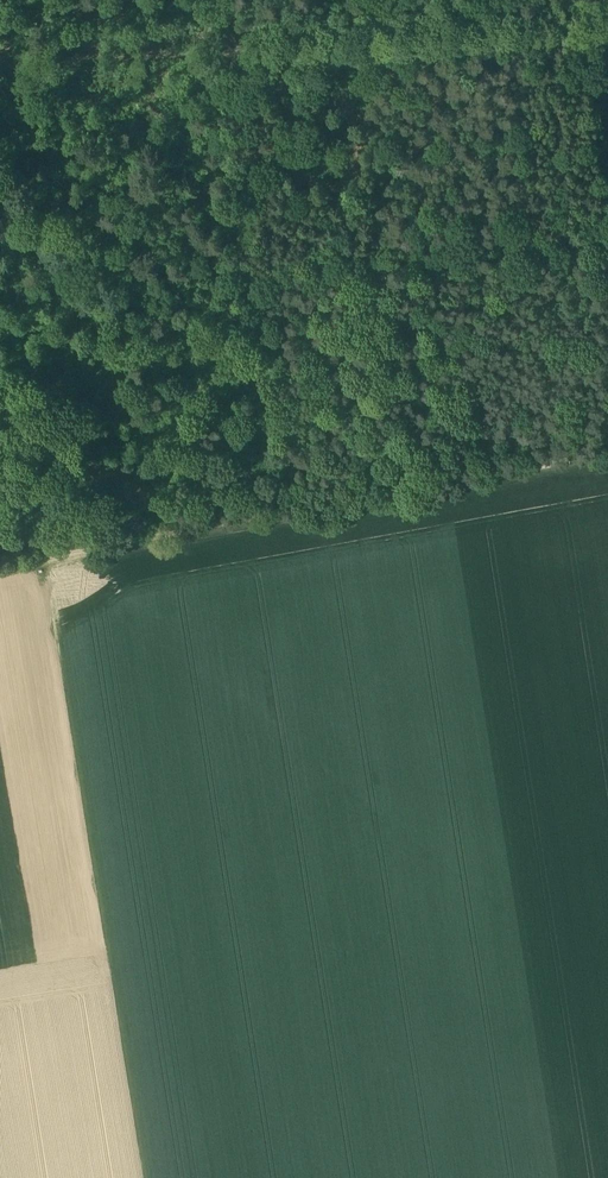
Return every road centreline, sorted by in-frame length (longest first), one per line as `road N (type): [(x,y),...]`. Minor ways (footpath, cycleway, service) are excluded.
road 1 (track): [(607,456),(0,568)]

